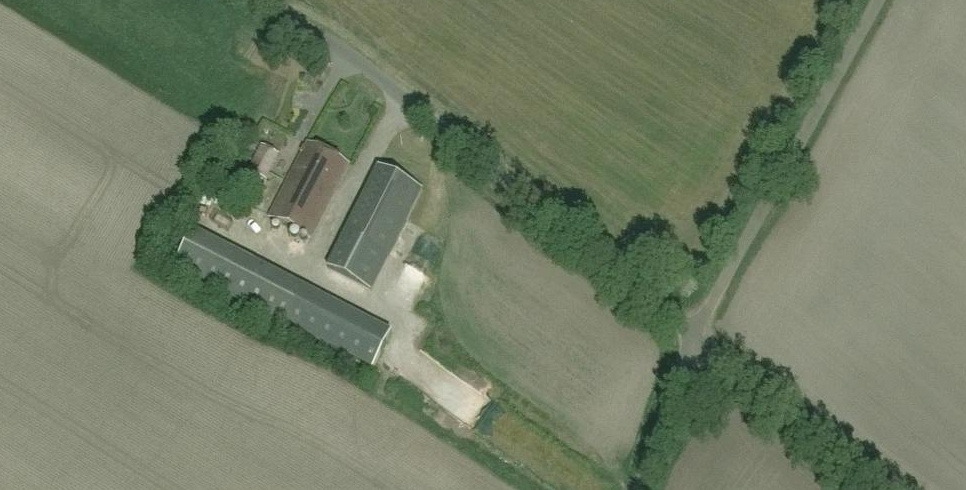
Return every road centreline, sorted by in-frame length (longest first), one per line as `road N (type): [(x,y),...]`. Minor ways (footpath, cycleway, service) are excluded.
road 1 (unclassified): [(693,336),(365,64),(267,0)]
road 2 (unclassified): [(693,336),(877,0)]
road 3 (unclassified): [(877,489),(693,336)]
road 4 (unclassified): [(641,489),(693,336)]

